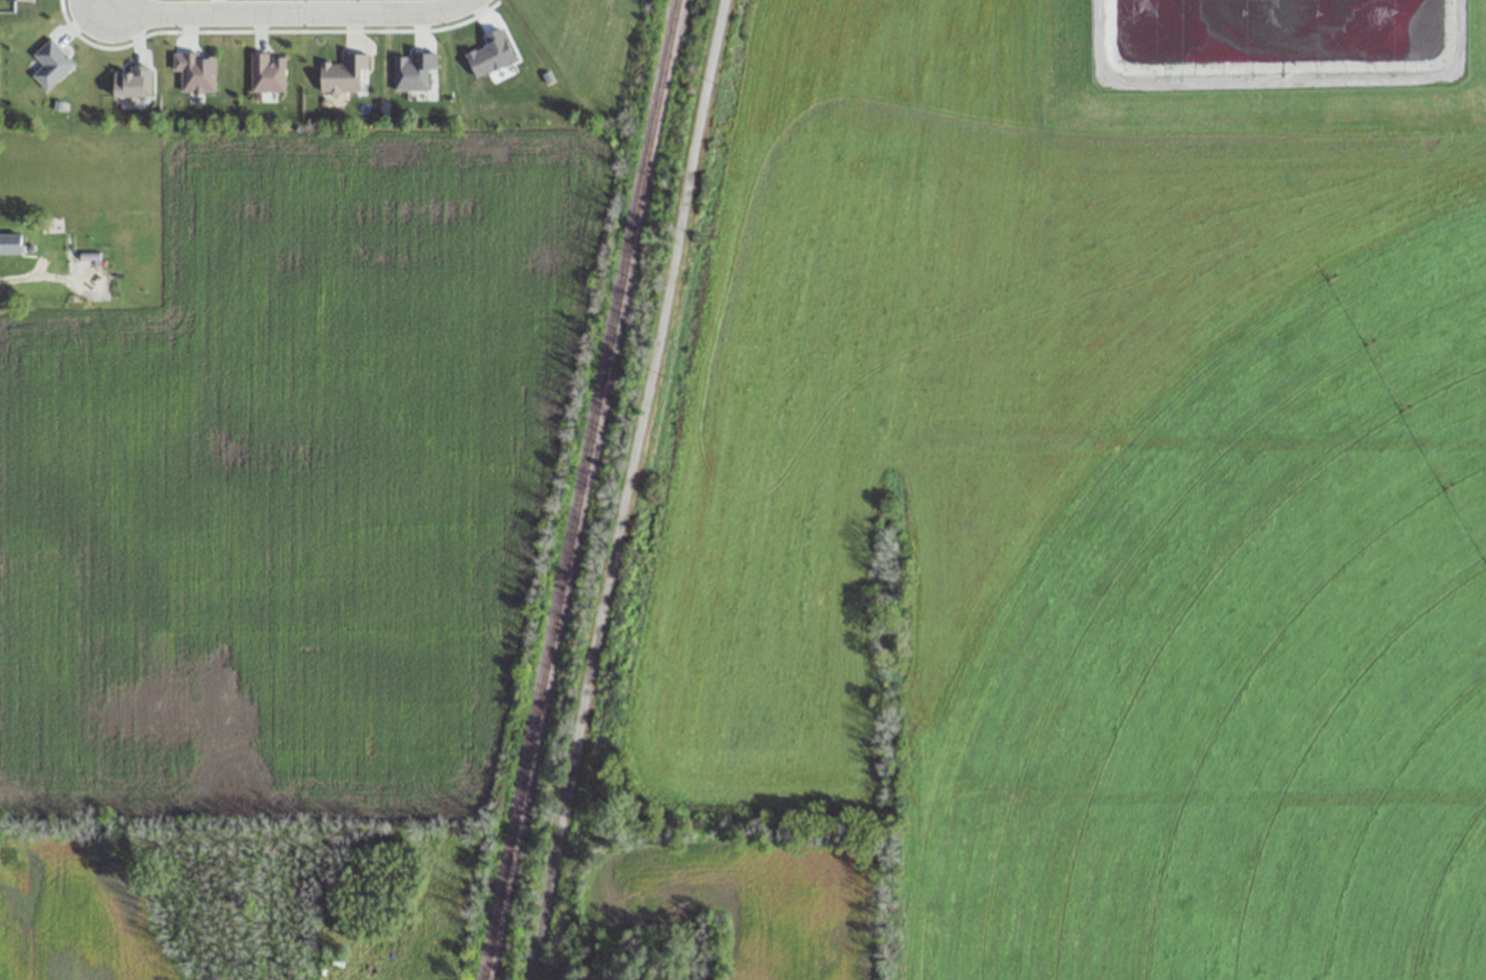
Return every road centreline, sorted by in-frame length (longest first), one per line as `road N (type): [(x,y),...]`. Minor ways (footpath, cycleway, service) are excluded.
road 1 (residential): [(464,0),(430,11),(142,14),(115,0)]

